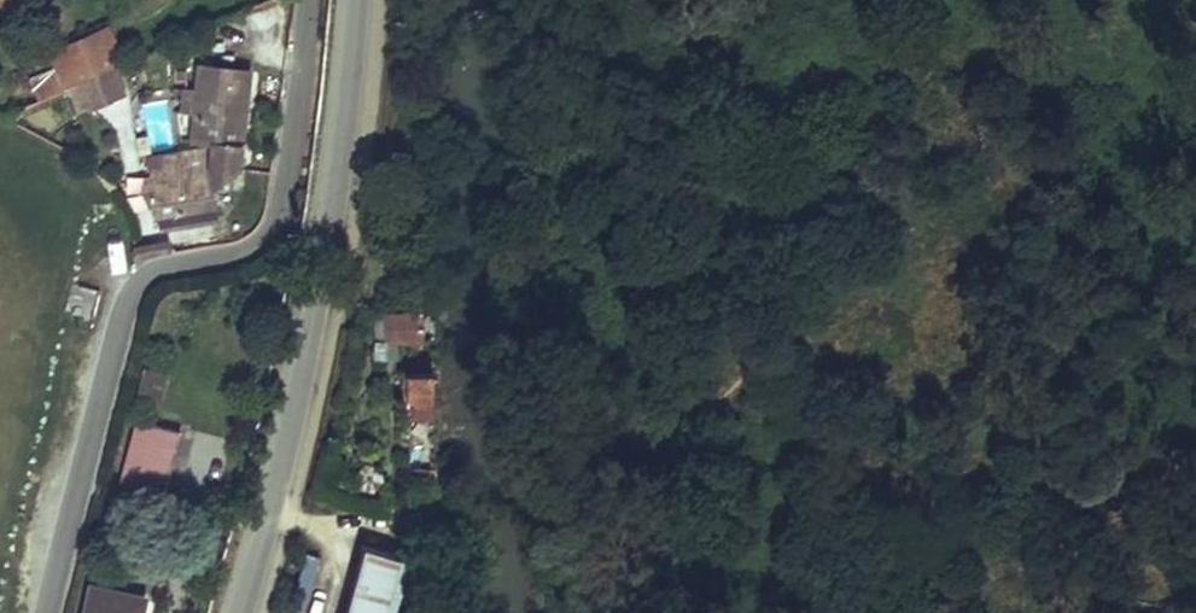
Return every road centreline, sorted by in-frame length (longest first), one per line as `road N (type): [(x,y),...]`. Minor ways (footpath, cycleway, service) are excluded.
road 1 (residential): [(310,0),(284,201),(267,230),(242,245),(145,265),(128,294),(48,612)]
road 2 (residential): [(236,612),(307,351),(354,0)]

